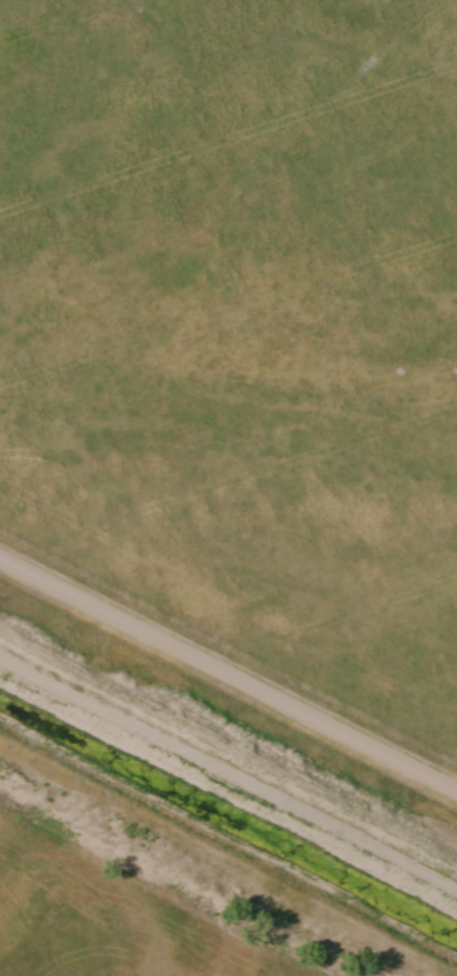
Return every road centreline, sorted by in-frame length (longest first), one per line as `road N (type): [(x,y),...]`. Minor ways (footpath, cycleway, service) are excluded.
road 1 (residential): [(0,558),(456,792)]

